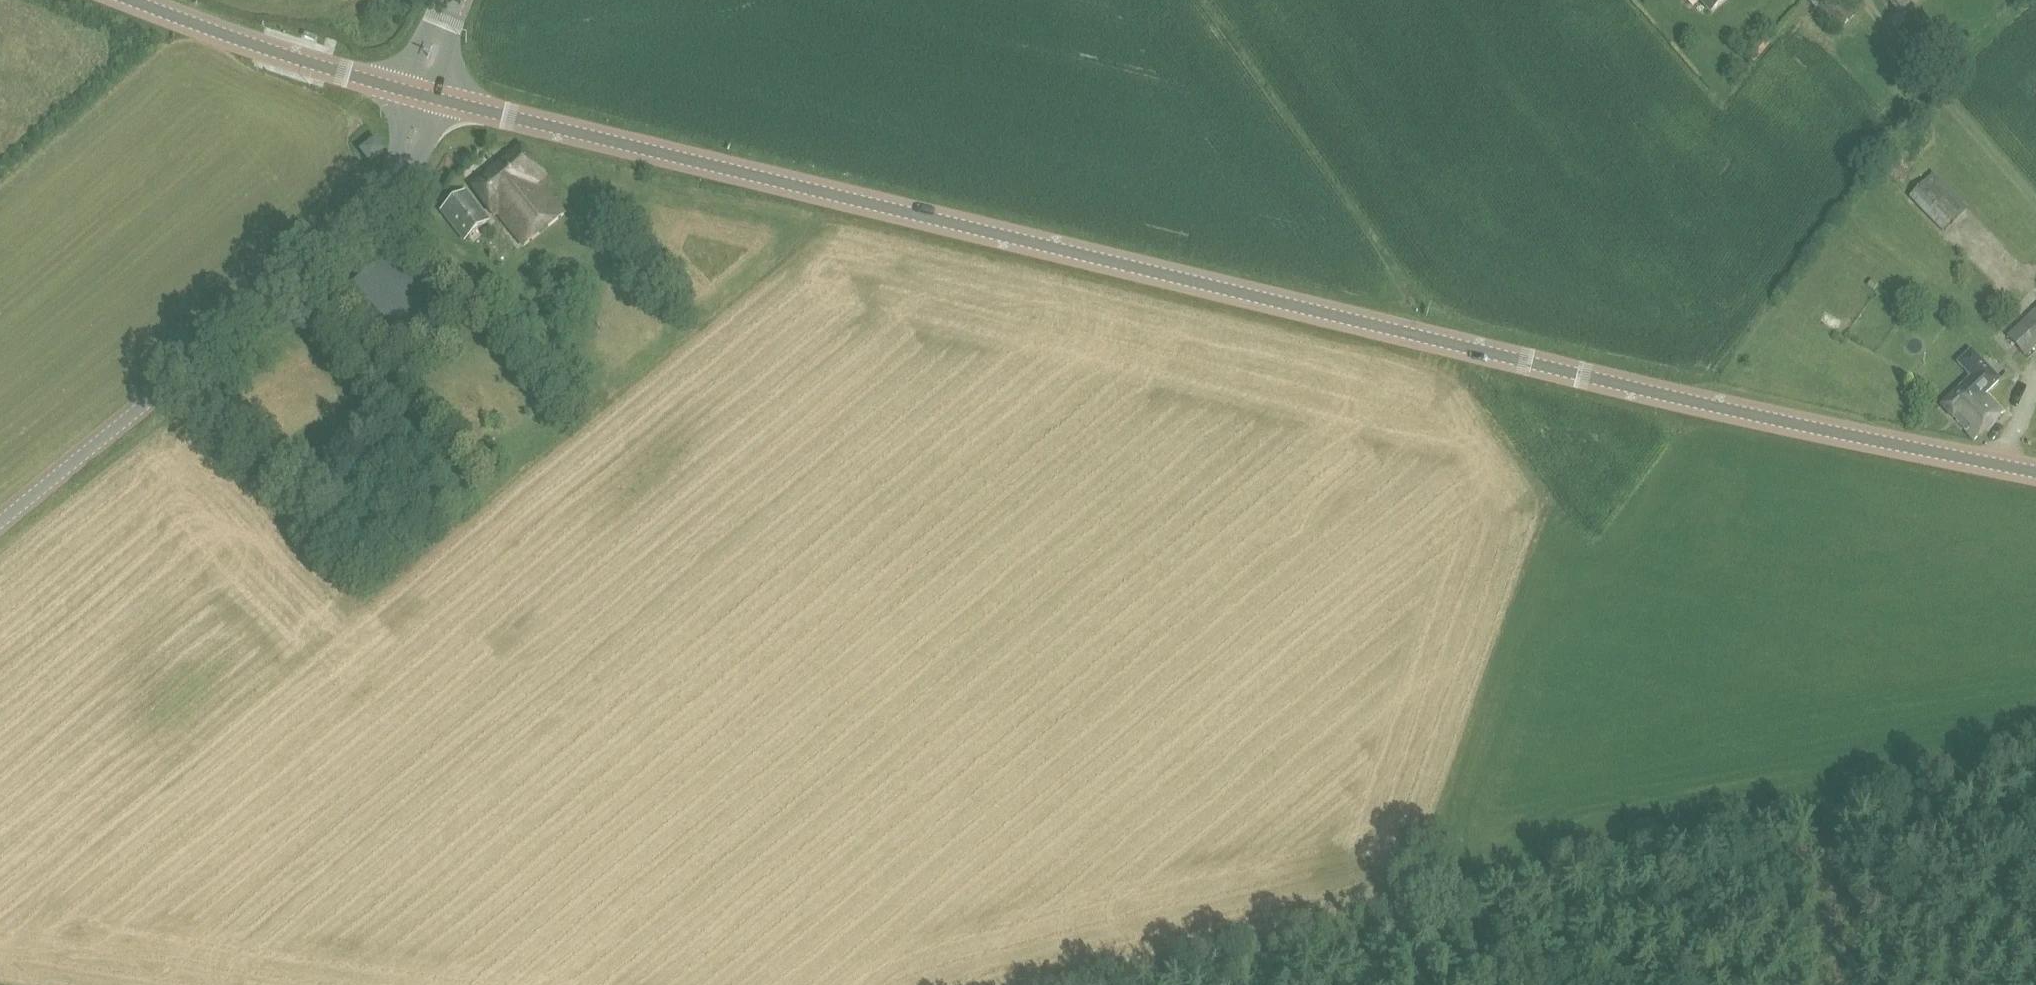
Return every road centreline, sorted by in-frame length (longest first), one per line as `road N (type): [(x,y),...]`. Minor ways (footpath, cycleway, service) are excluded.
road 1 (primary): [(2035,471),(1544,366),(425,93)]
road 2 (tertiary): [(0,520),(373,214),(397,181),(425,93)]
road 3 (primary): [(425,93),(130,0)]

